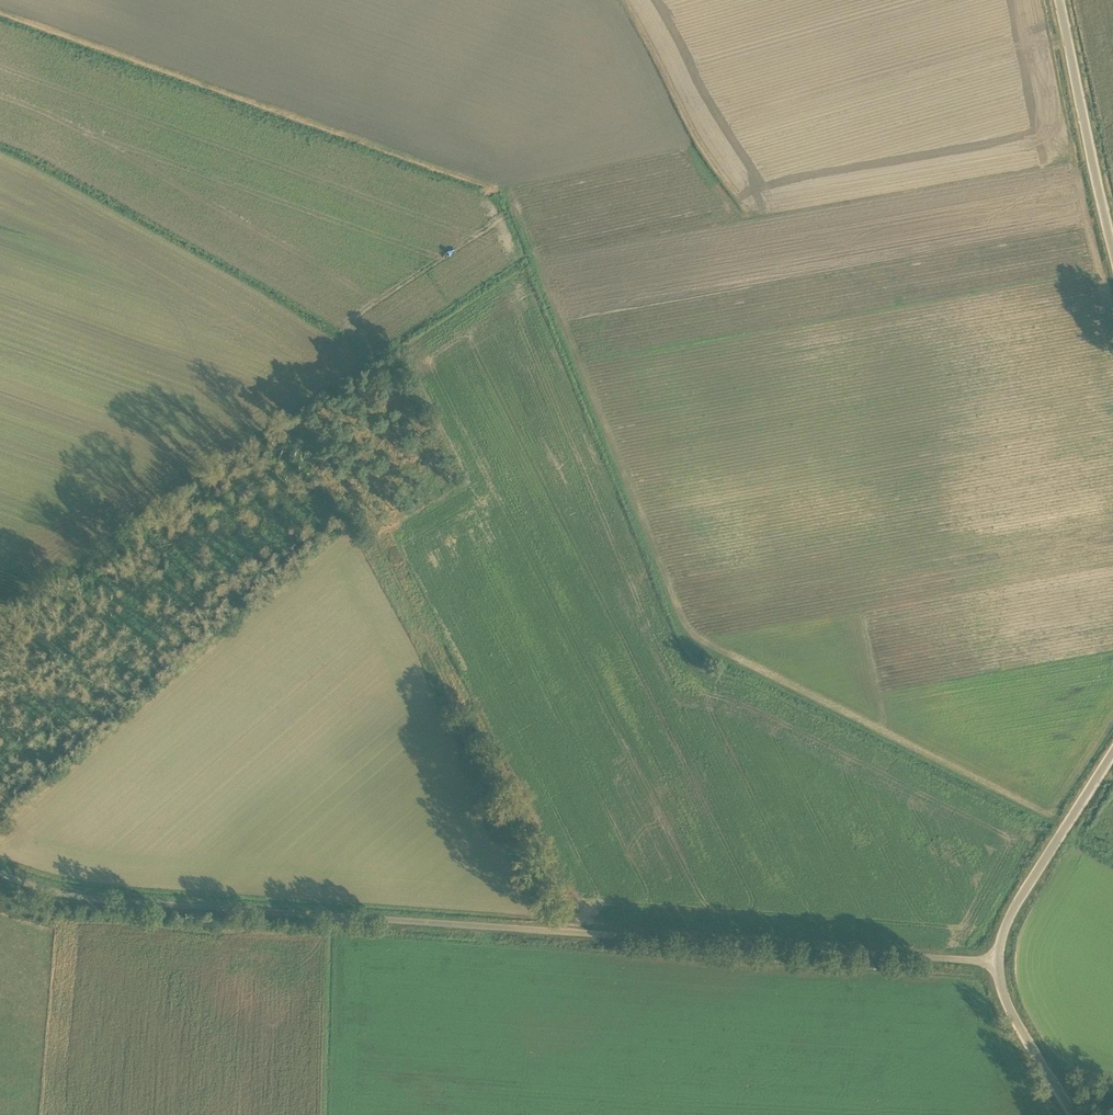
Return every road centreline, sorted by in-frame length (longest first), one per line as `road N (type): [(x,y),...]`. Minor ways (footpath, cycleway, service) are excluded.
road 1 (unclassified): [(996,955),(363,917),(64,889),(0,864)]
road 2 (unclassified): [(996,955),(1015,901),(1112,750)]
road 3 (unclassified): [(1112,228),(1061,0)]
road 4 (unclassified): [(1078,1114),(1006,994),(996,955)]

